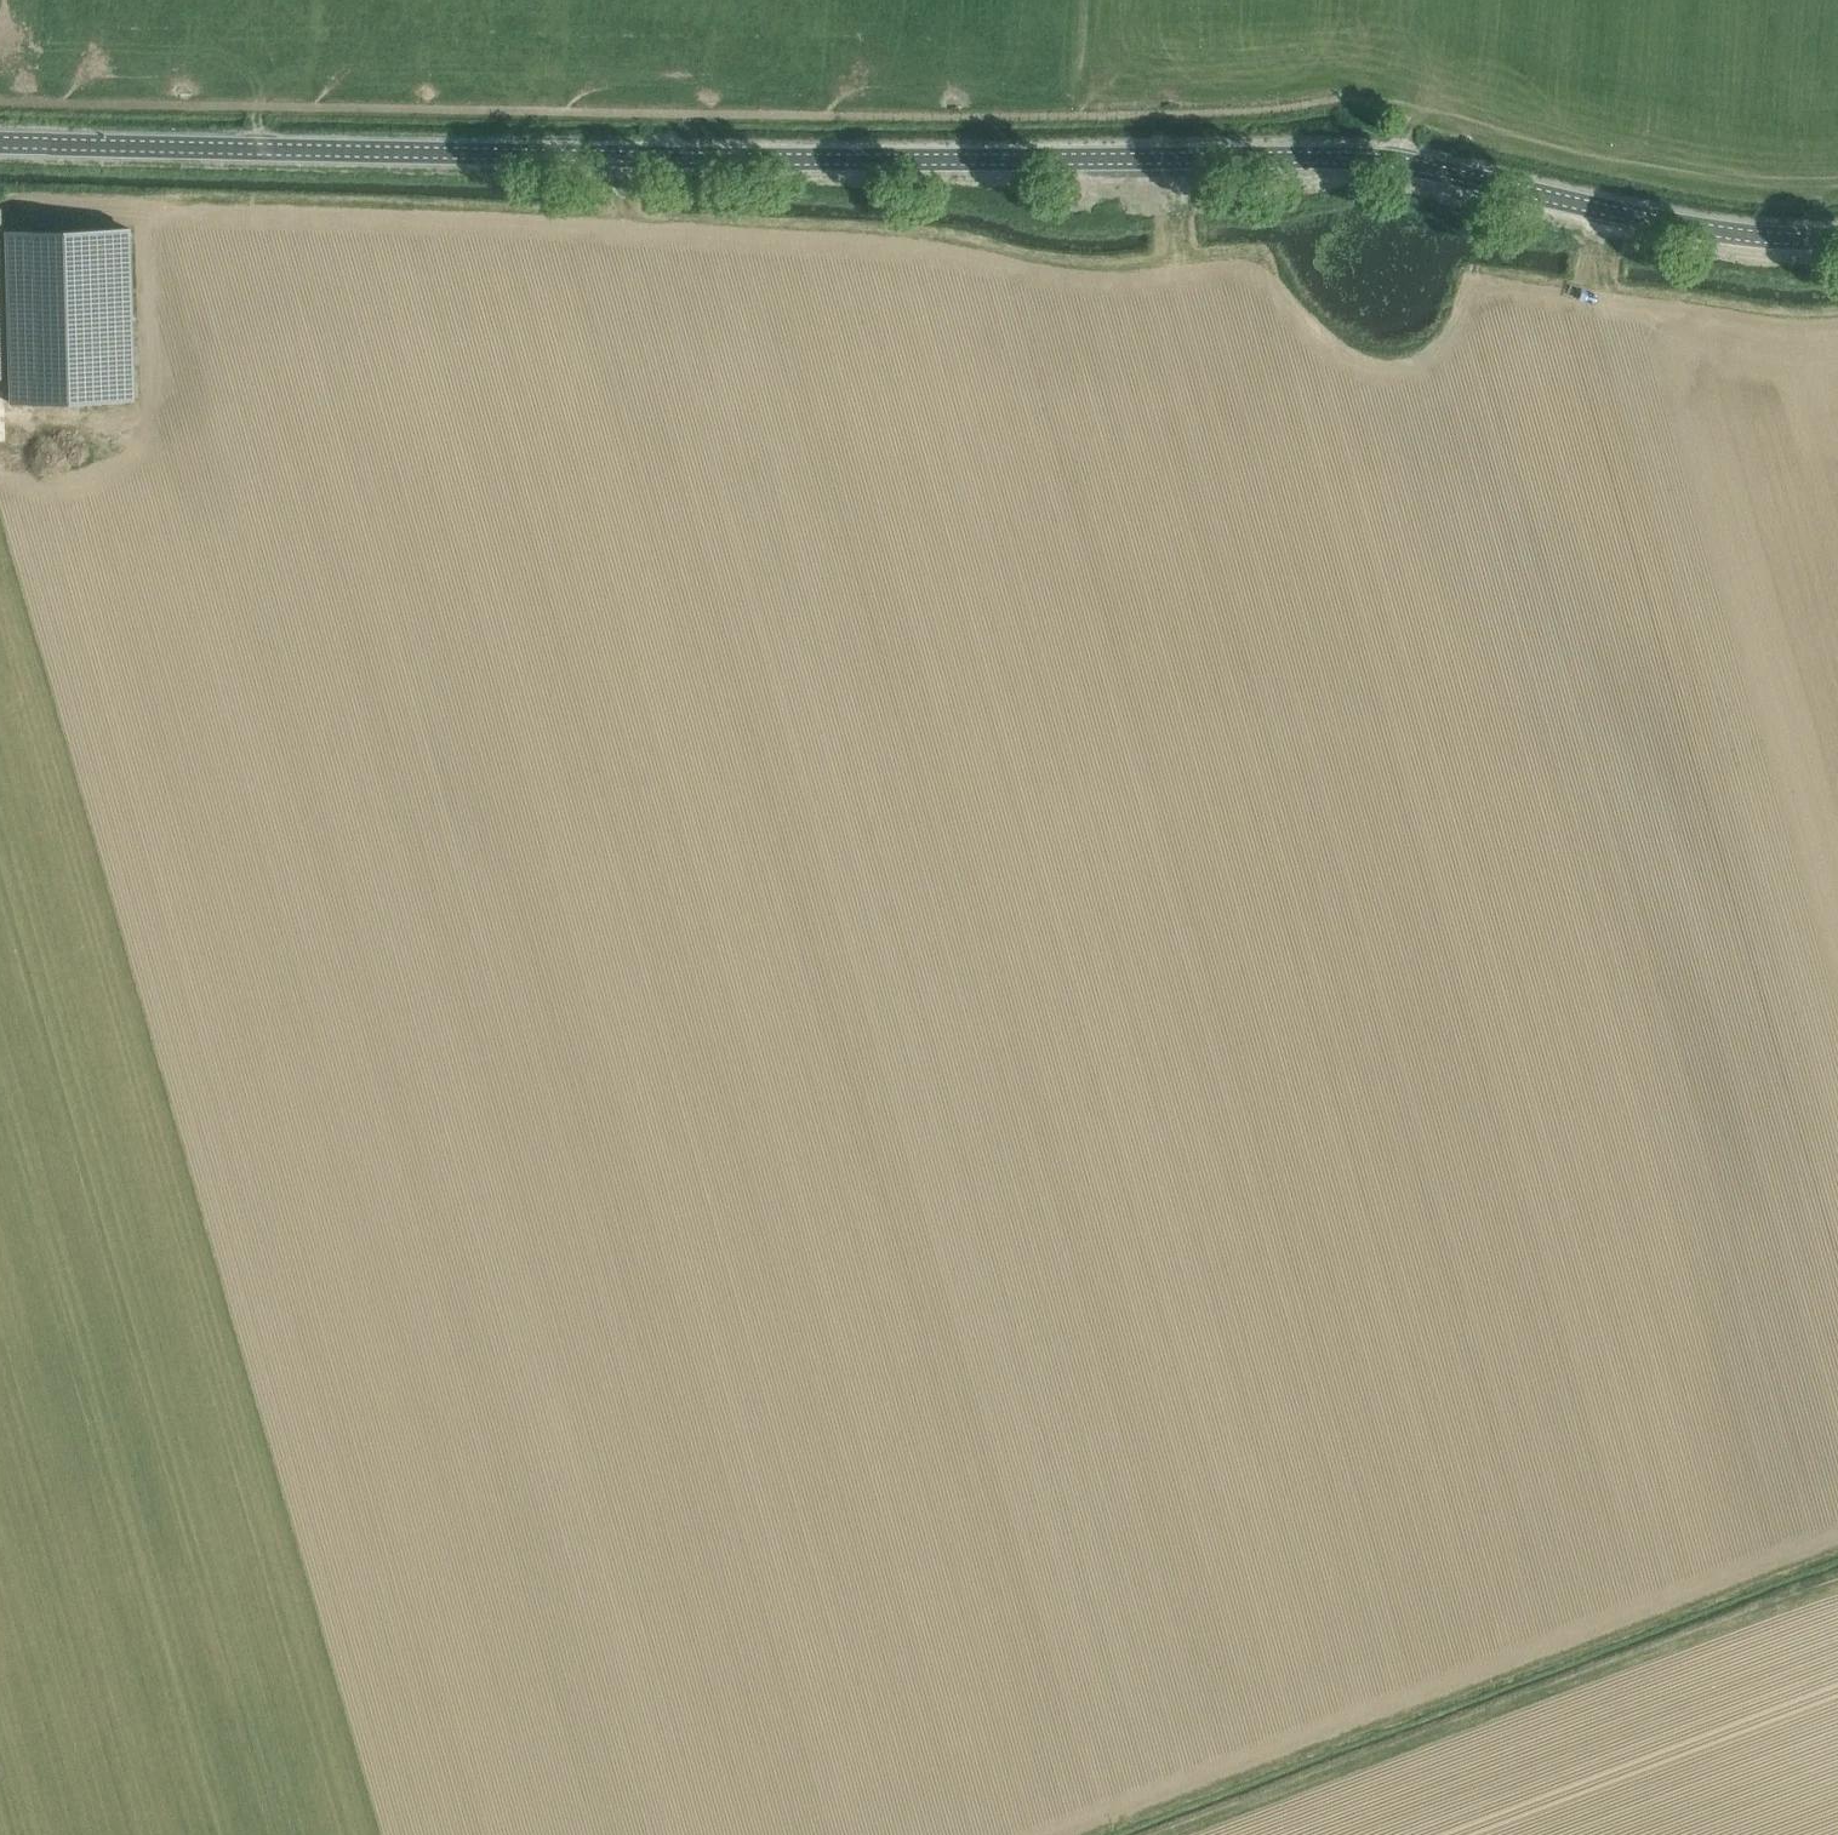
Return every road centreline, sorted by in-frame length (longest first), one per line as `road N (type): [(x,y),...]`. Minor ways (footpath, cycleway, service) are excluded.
road 1 (unclassified): [(0,144),(839,159),(1382,158),(1609,211),(1743,233),(1837,238)]

